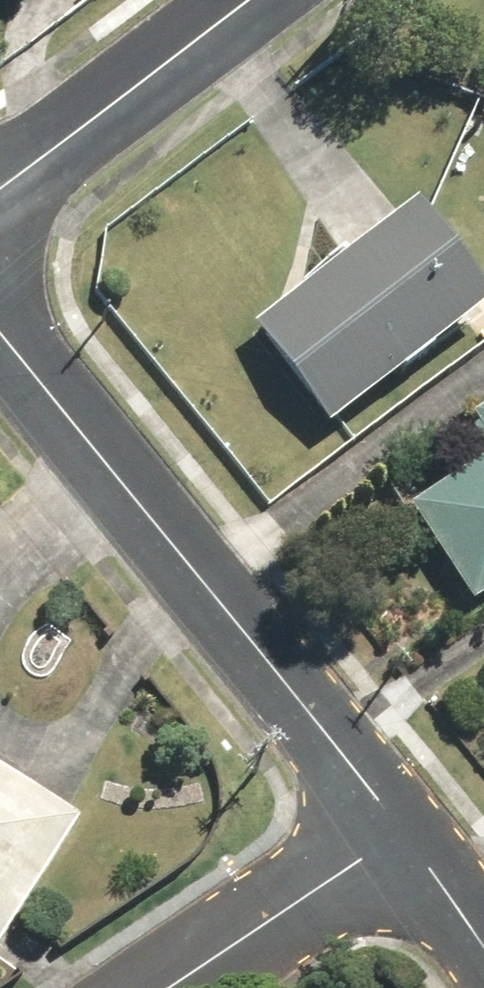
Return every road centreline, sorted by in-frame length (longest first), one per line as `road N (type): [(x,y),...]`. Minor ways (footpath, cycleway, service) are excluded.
road 1 (residential): [(0,321),(393,838)]
road 2 (residential): [(0,177),(241,0)]
road 3 (residential): [(393,838),(173,987)]
road 4 (residential): [(393,838),(483,971)]

